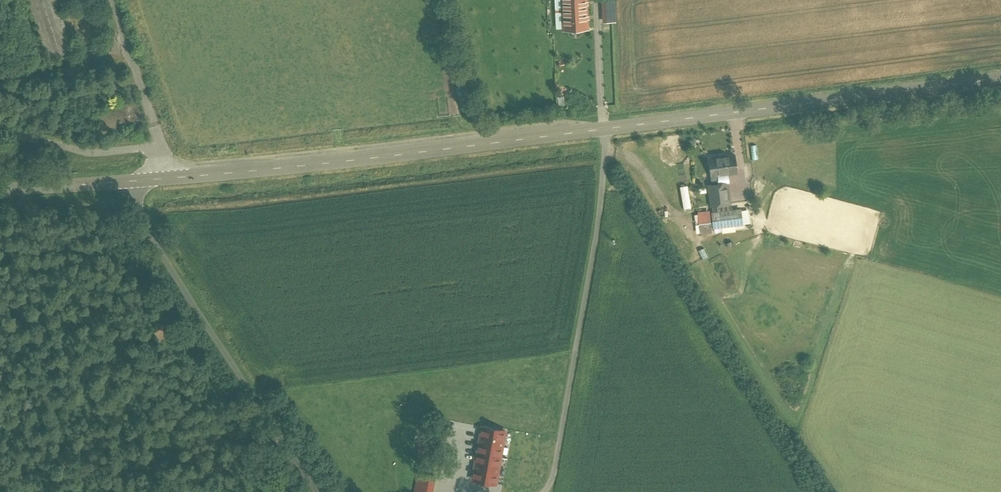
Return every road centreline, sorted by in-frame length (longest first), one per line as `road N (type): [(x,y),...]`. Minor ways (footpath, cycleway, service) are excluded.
road 1 (tertiary): [(1000,78),(169,177)]
road 2 (unclassified): [(321,491),(149,226),(130,181)]
road 3 (unclassified): [(159,147),(88,153),(0,130)]
road 4 (unclassified): [(159,147),(111,0)]
road 5 (tertiary): [(130,181),(0,189)]

